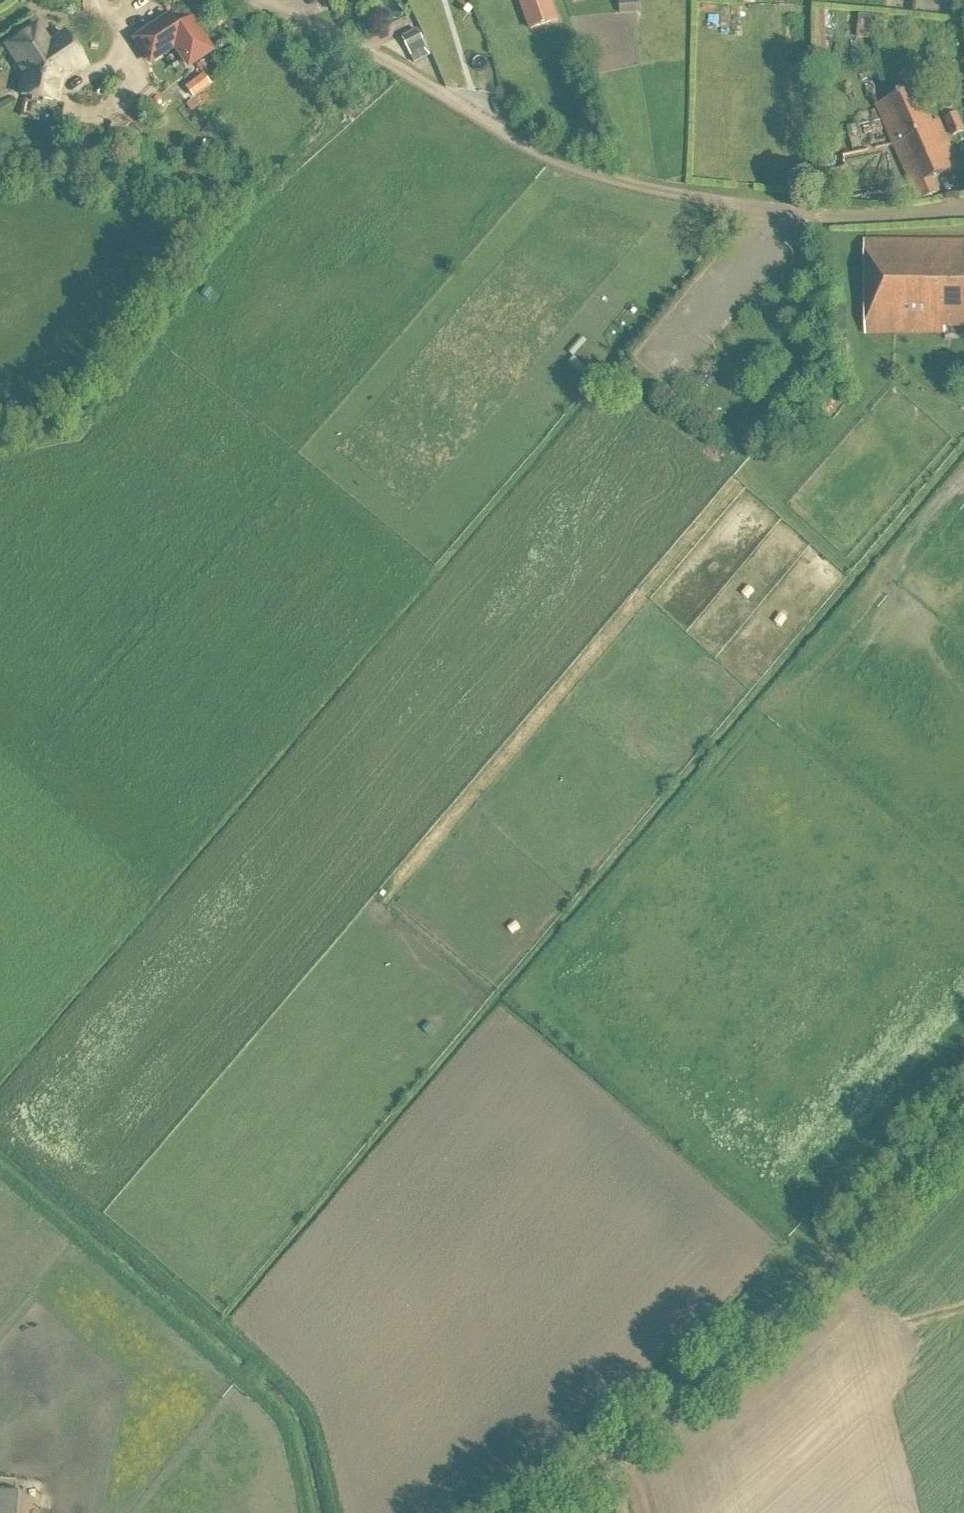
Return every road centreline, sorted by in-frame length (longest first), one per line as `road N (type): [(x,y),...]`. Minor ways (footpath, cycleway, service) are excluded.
road 1 (residential): [(963,211),(836,217),(632,192),(558,163),(381,58),(252,0)]
road 2 (unclassified): [(546,1512),(723,1372),(963,1121)]

